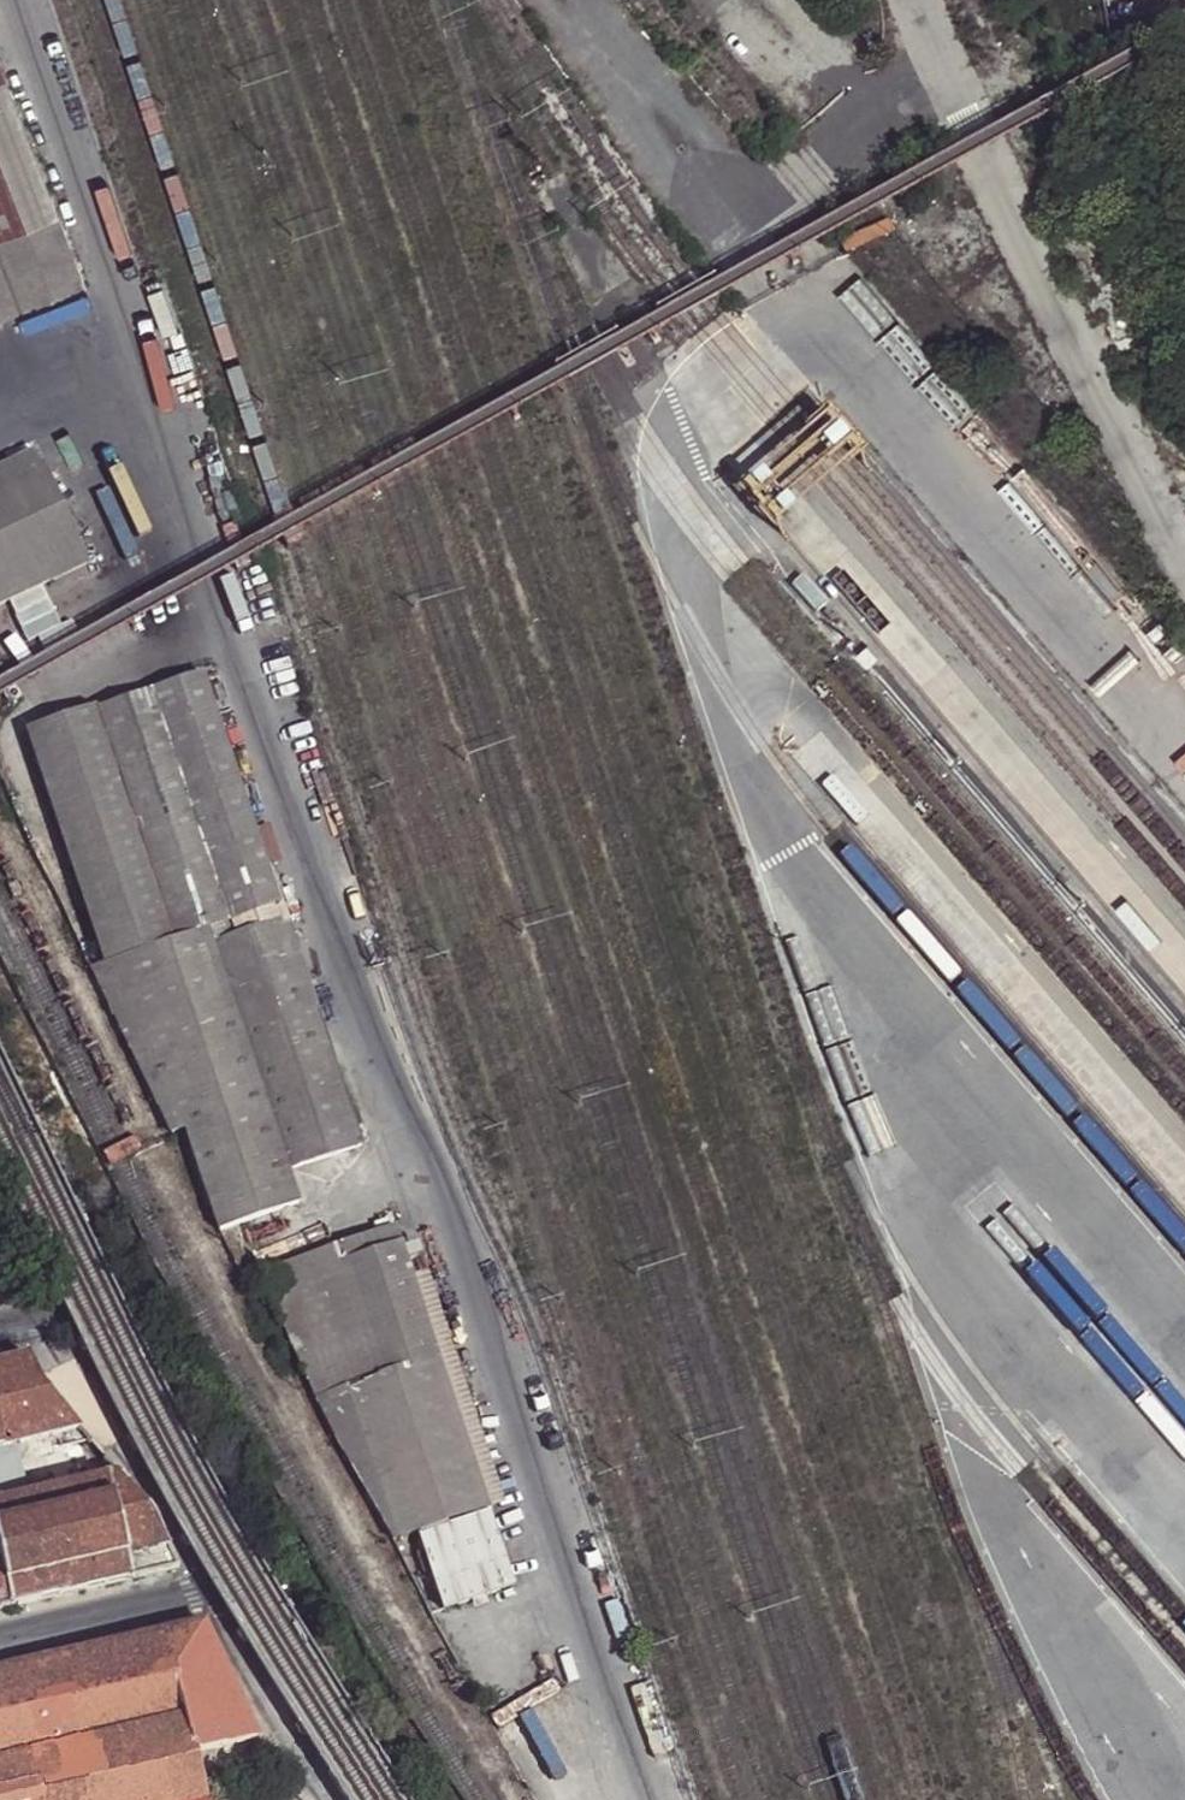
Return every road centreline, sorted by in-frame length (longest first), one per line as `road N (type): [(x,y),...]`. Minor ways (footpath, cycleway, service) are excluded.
road 1 (residential): [(242,1578),(93,1294)]
road 2 (residential): [(242,1578),(377,1799)]
road 3 (residential): [(0,1637),(242,1578)]
road 4 (residential): [(93,1294),(0,1111)]

